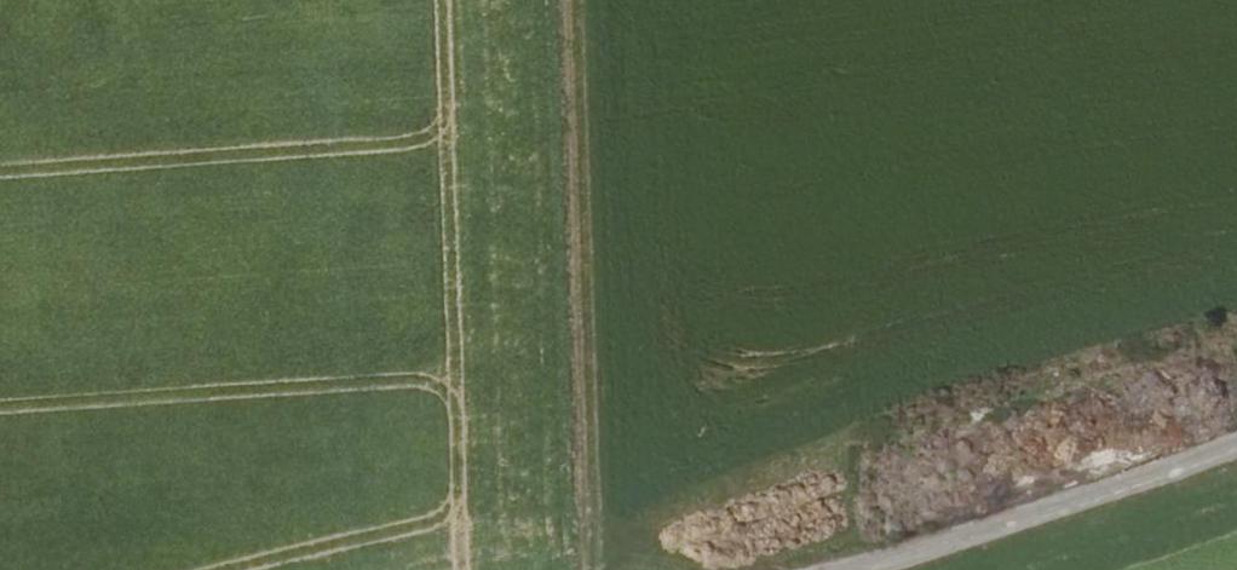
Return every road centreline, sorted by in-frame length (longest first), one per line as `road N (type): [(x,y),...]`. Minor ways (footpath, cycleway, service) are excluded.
road 1 (track): [(1236,443),(1206,462),(859,569)]

